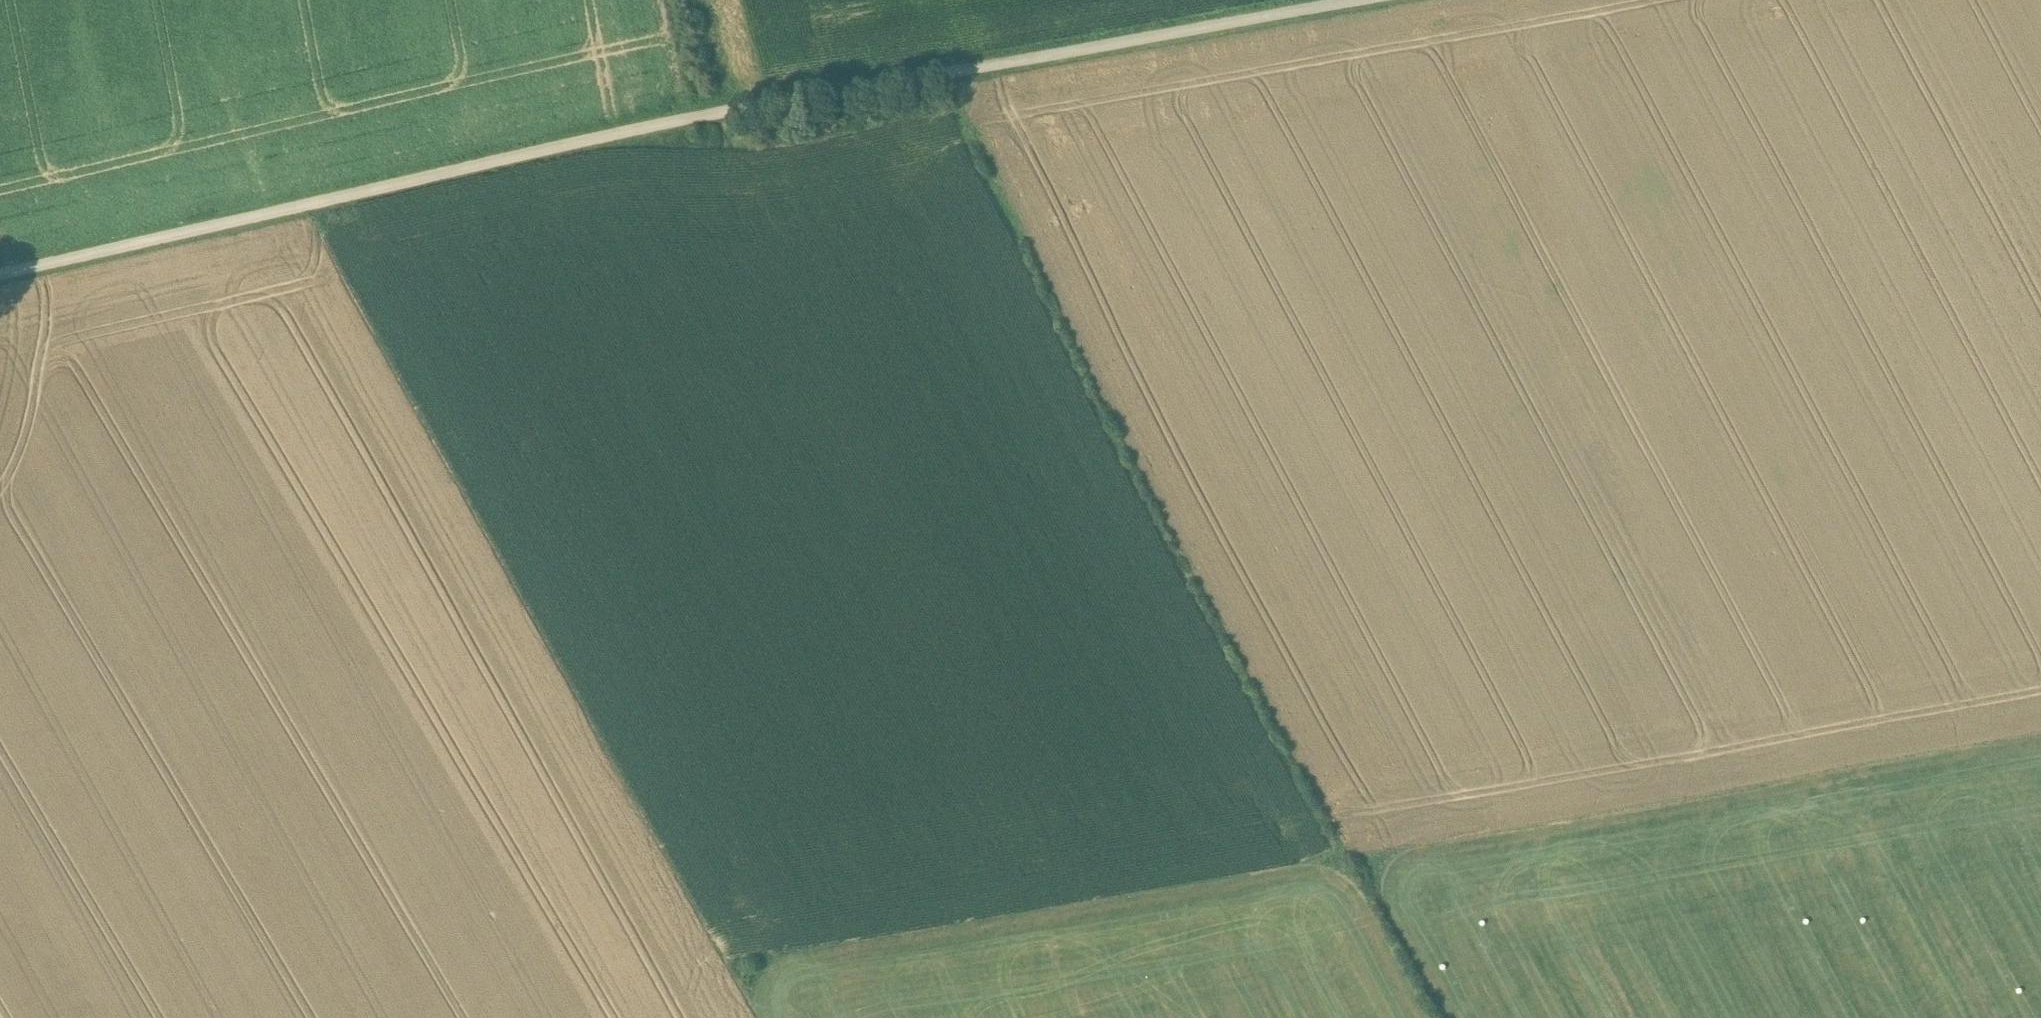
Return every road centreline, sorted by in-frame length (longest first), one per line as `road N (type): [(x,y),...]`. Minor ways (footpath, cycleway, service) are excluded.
road 1 (track): [(0,276),(648,123),(1364,0)]

